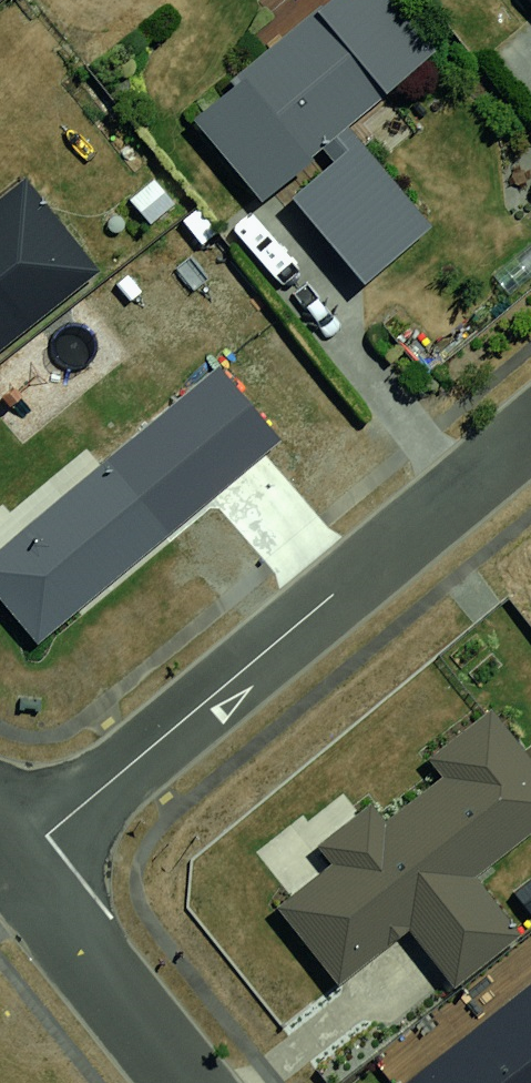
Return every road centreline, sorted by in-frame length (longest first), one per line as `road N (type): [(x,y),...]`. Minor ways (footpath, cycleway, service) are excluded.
road 1 (residential): [(15,863),(530,431)]
road 2 (residential): [(15,863),(188,1082)]

